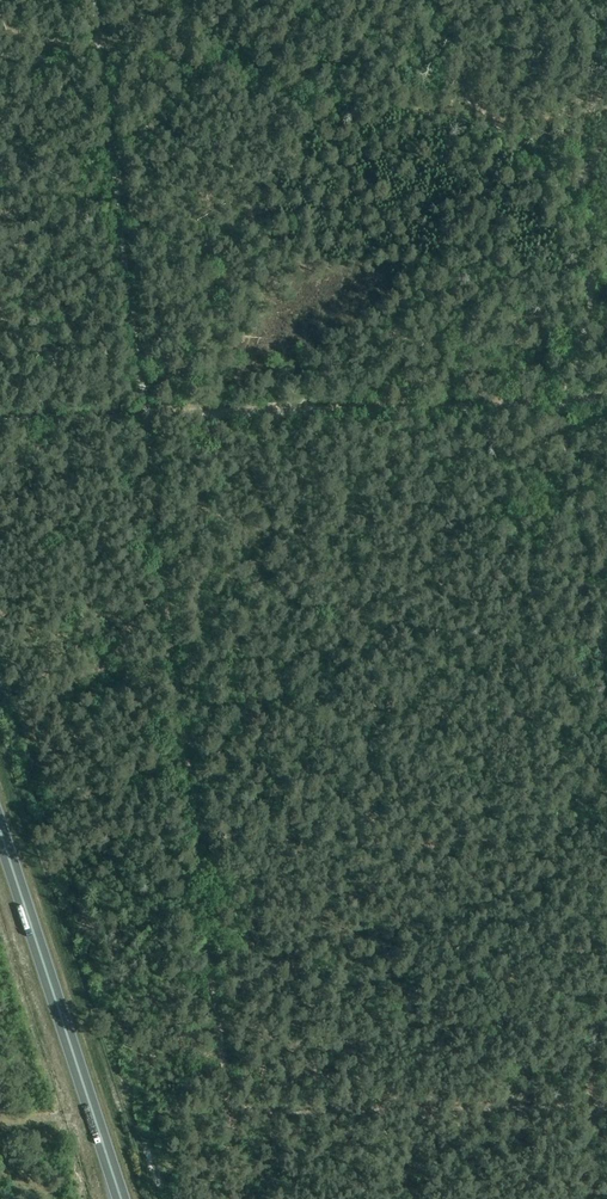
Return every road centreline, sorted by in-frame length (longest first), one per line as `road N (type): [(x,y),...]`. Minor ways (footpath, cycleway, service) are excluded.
road 1 (track): [(419,0),(469,101),(552,180),(582,227),(591,305),(561,402)]
road 2 (track): [(184,738),(273,750),(336,784),(360,812),(427,844),(505,840),(606,791)]
road 3 (track): [(152,411),(606,399)]
road 4 (track): [(82,0),(135,412),(152,411)]
road 5 (trunk): [(125,1198),(0,818)]
road 6 (track): [(147,417),(184,738)]

